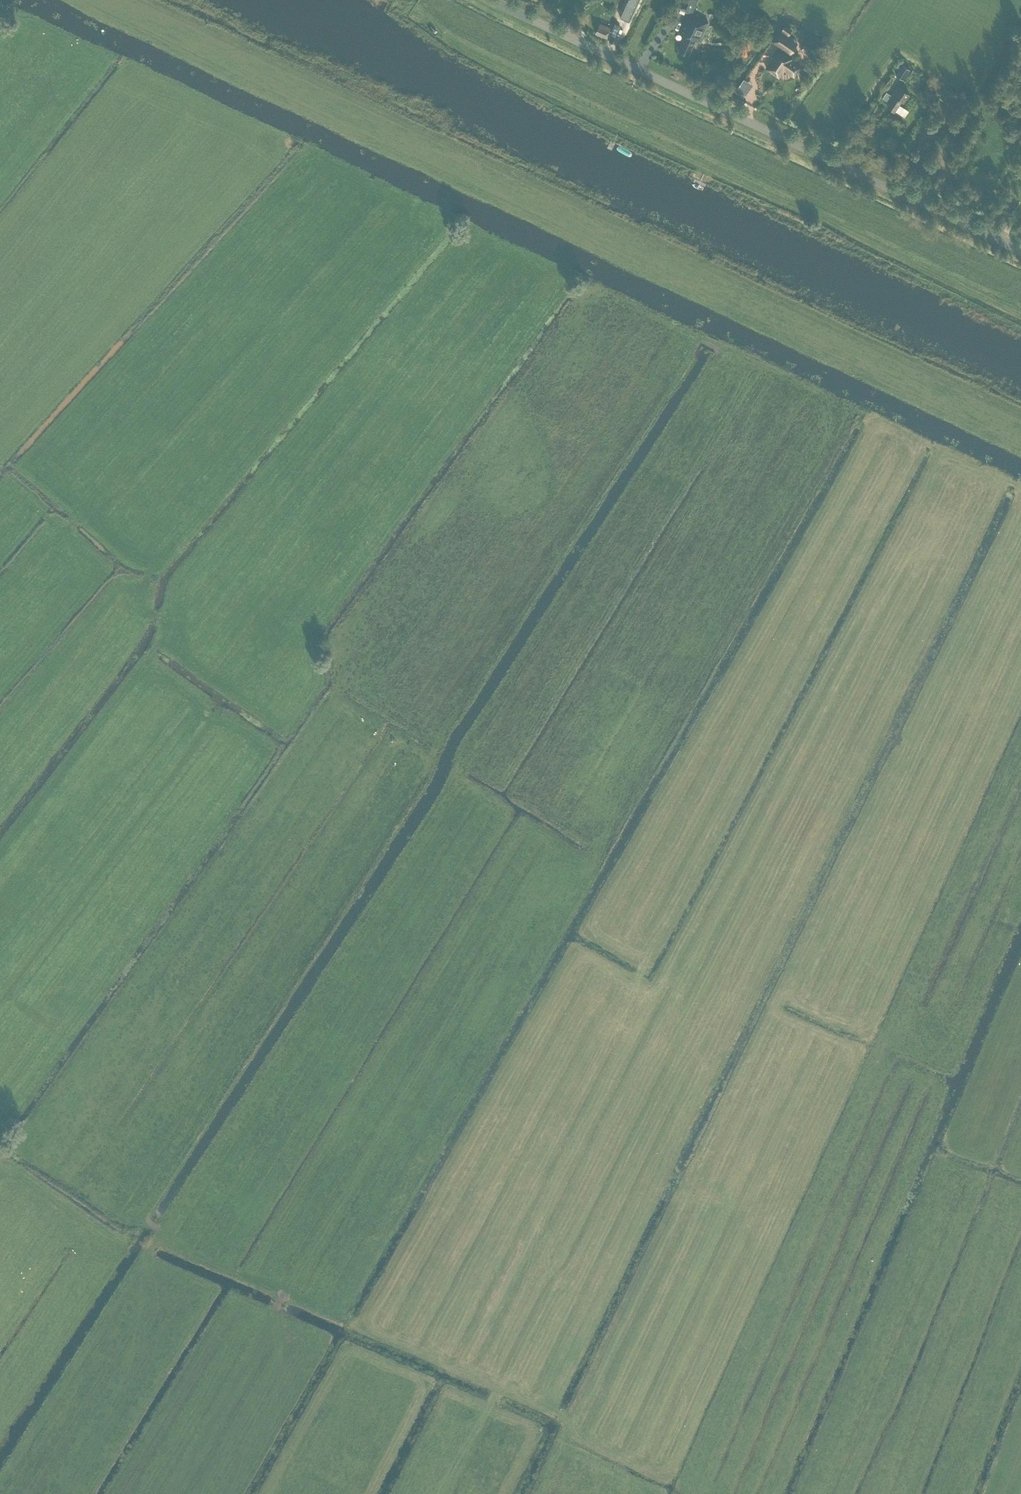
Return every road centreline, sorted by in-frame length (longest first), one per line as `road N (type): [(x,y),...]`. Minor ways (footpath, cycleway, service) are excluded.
road 1 (unclassified): [(1020,259),(492,0)]

